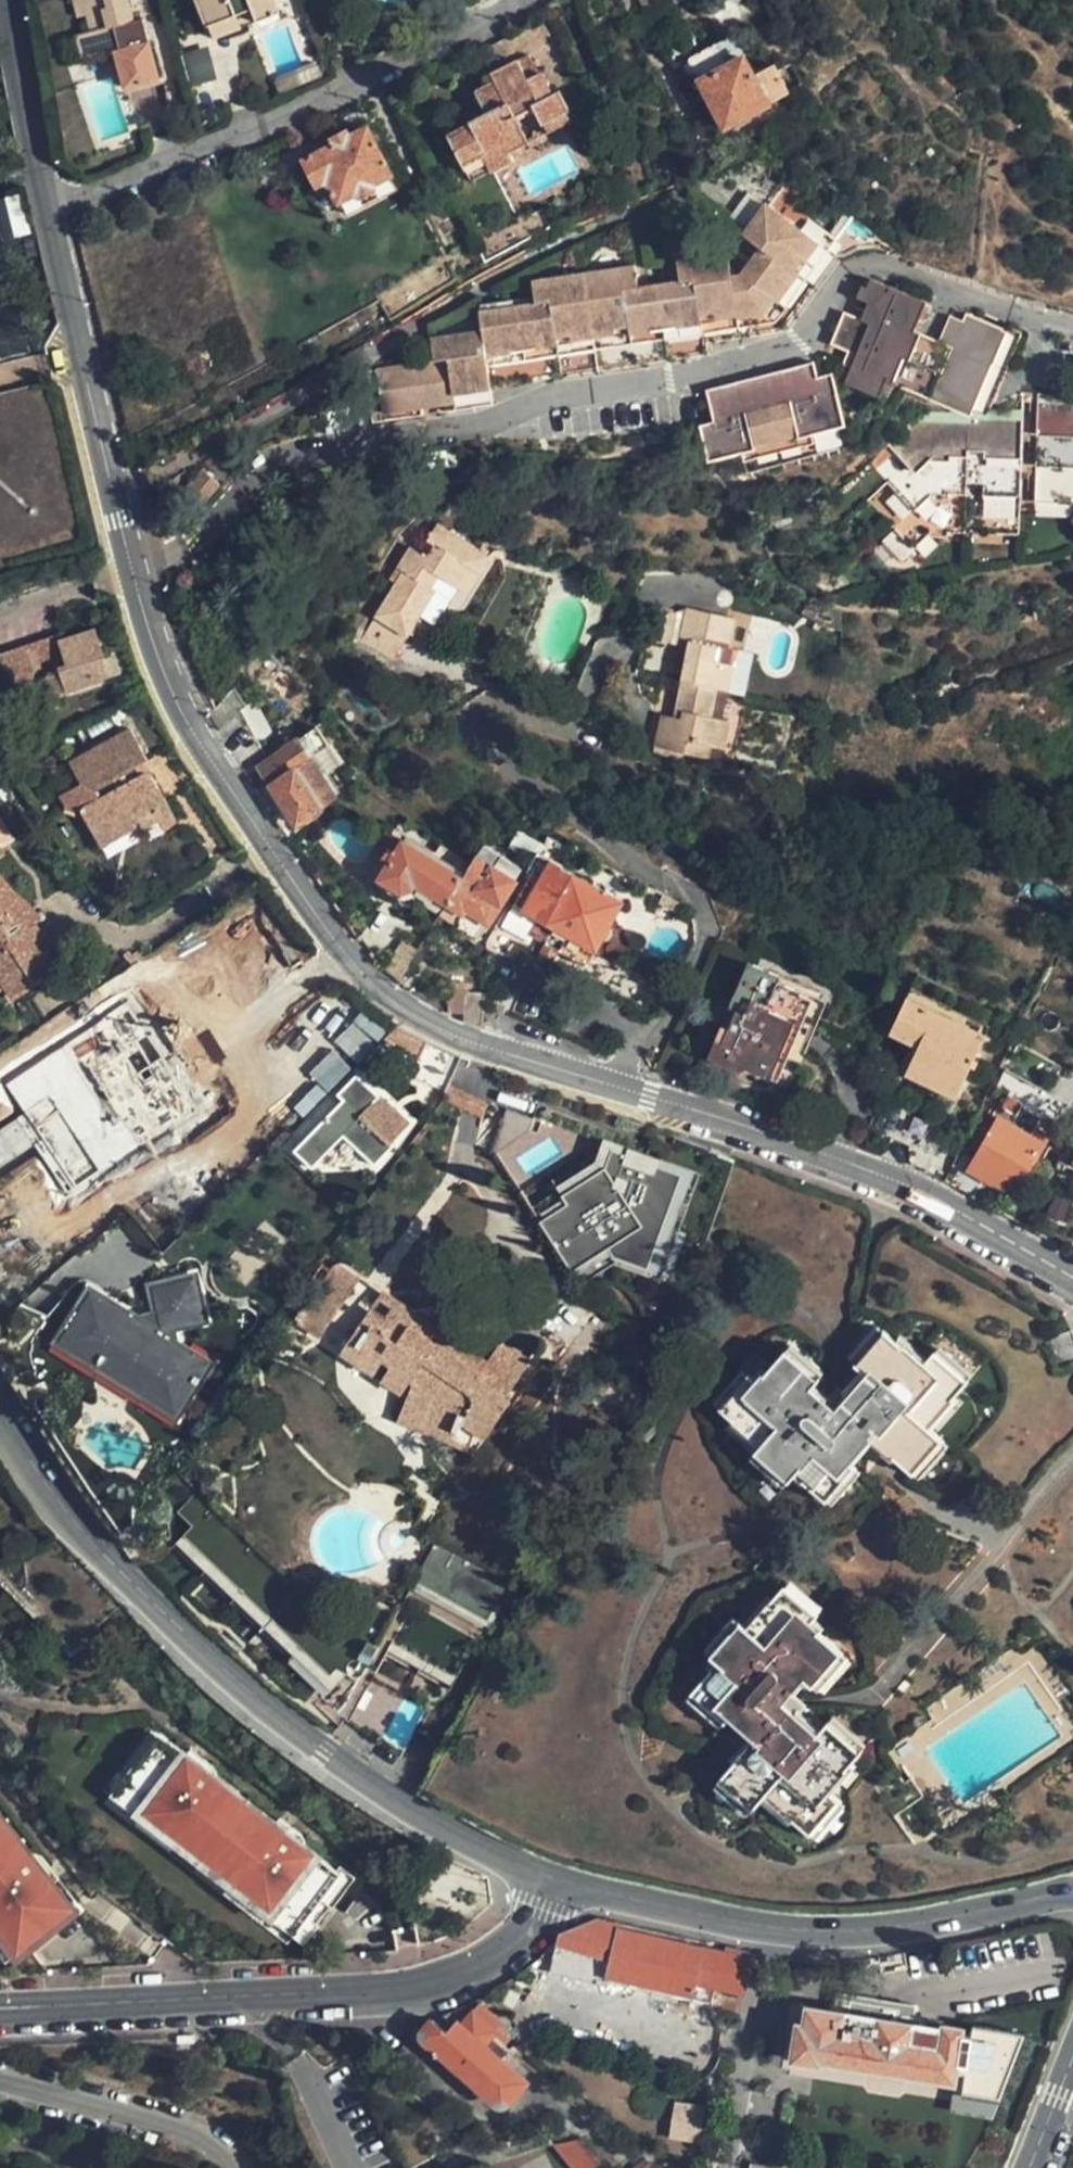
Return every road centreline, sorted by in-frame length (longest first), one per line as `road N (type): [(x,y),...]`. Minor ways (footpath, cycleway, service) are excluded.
road 1 (tertiary): [(45,204),(154,652),(230,796),(359,974),(385,1000),(488,1046),(936,1199),(1072,1277)]
road 2 (unclassified): [(0,1420),(72,1519),(130,1580),(325,1752),(486,1853),(557,1878)]
road 3 (residential): [(0,2008),(460,1979),(513,1947),(544,1910),(557,1878)]
road 4 (unclassified): [(557,1878),(799,1930),(932,1923),(1072,1895)]
road 5 (residential): [(45,204),(256,132),(514,0)]
road 6 (tertiary): [(7,0),(45,204)]

